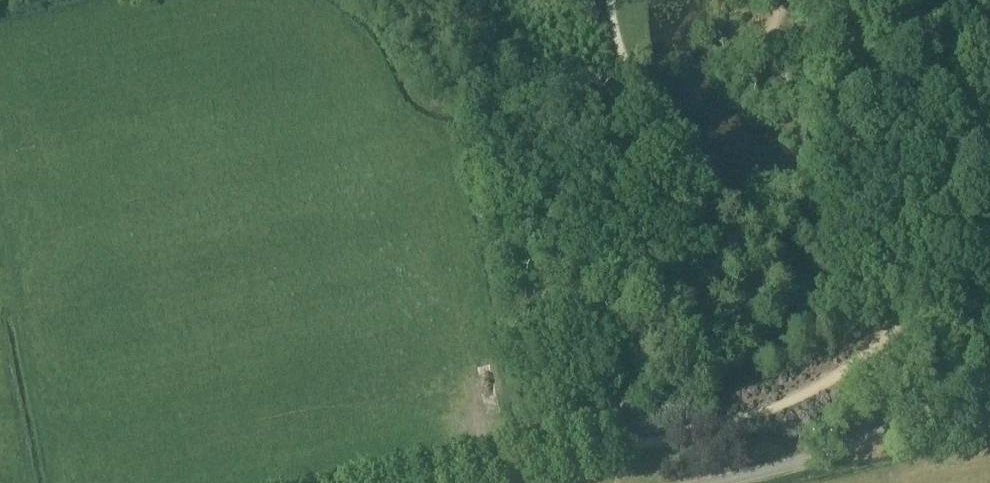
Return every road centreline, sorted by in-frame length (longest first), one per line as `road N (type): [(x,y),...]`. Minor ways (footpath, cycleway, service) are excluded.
road 1 (unclassified): [(701,482),(824,454),(989,385)]

